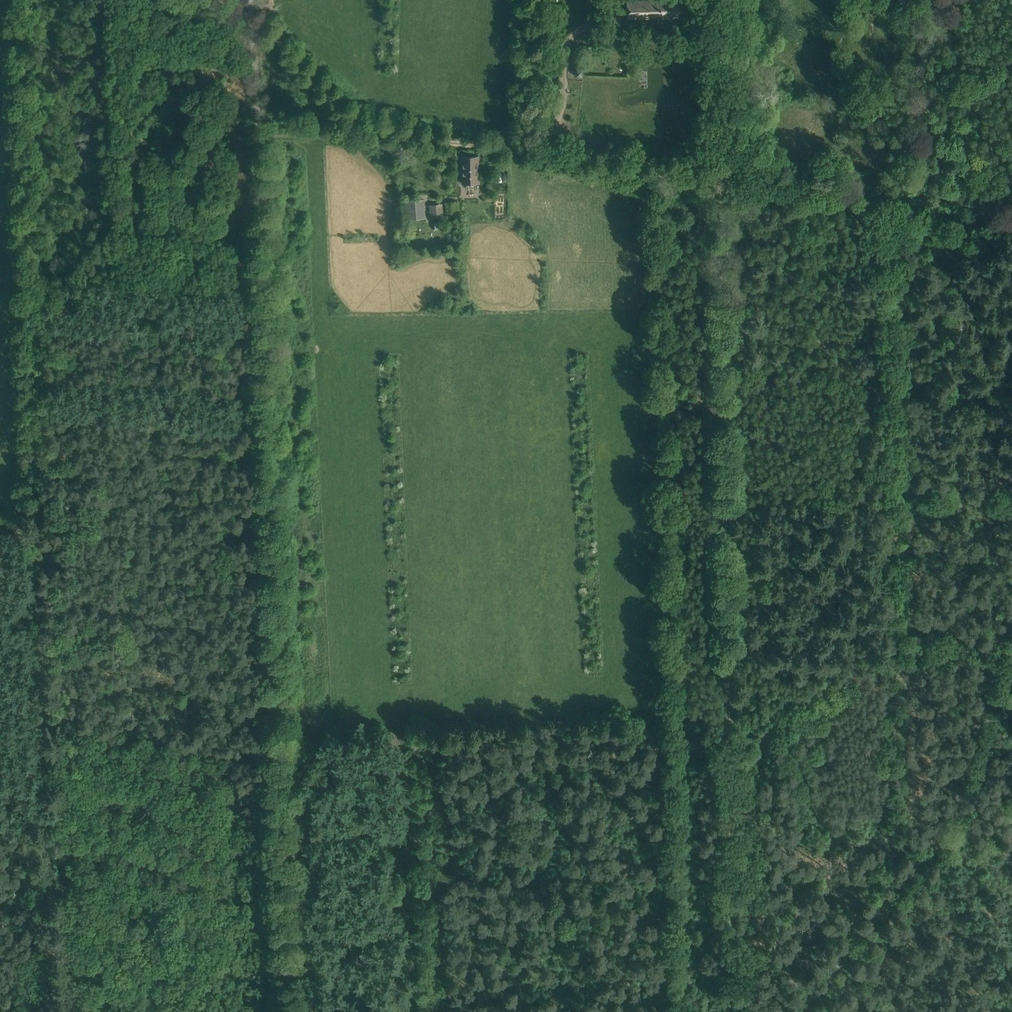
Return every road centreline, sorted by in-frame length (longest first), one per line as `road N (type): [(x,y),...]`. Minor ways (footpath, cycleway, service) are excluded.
road 1 (track): [(18,0),(45,1011)]
road 2 (track): [(289,1011),(250,16)]
road 3 (track): [(711,190),(727,1011)]
road 4 (track): [(250,16),(364,123),(708,189),(910,207)]
road 5 (track): [(787,1011),(952,804),(1011,612)]
road 6 (track): [(712,0),(708,189)]

